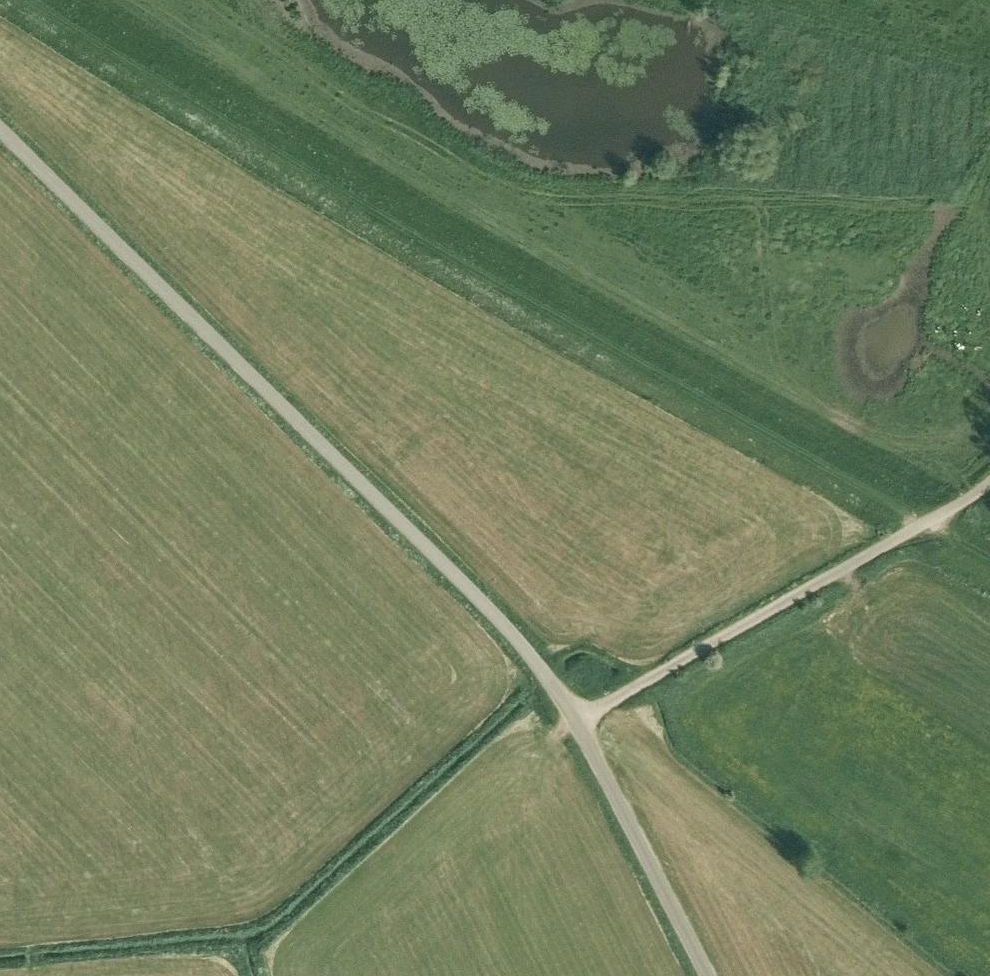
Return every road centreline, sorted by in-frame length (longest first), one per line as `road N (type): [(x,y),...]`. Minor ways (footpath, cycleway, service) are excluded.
road 1 (unclassified): [(713,975),(558,682),(494,606),(0,129)]
road 2 (track): [(581,722),(989,482)]

